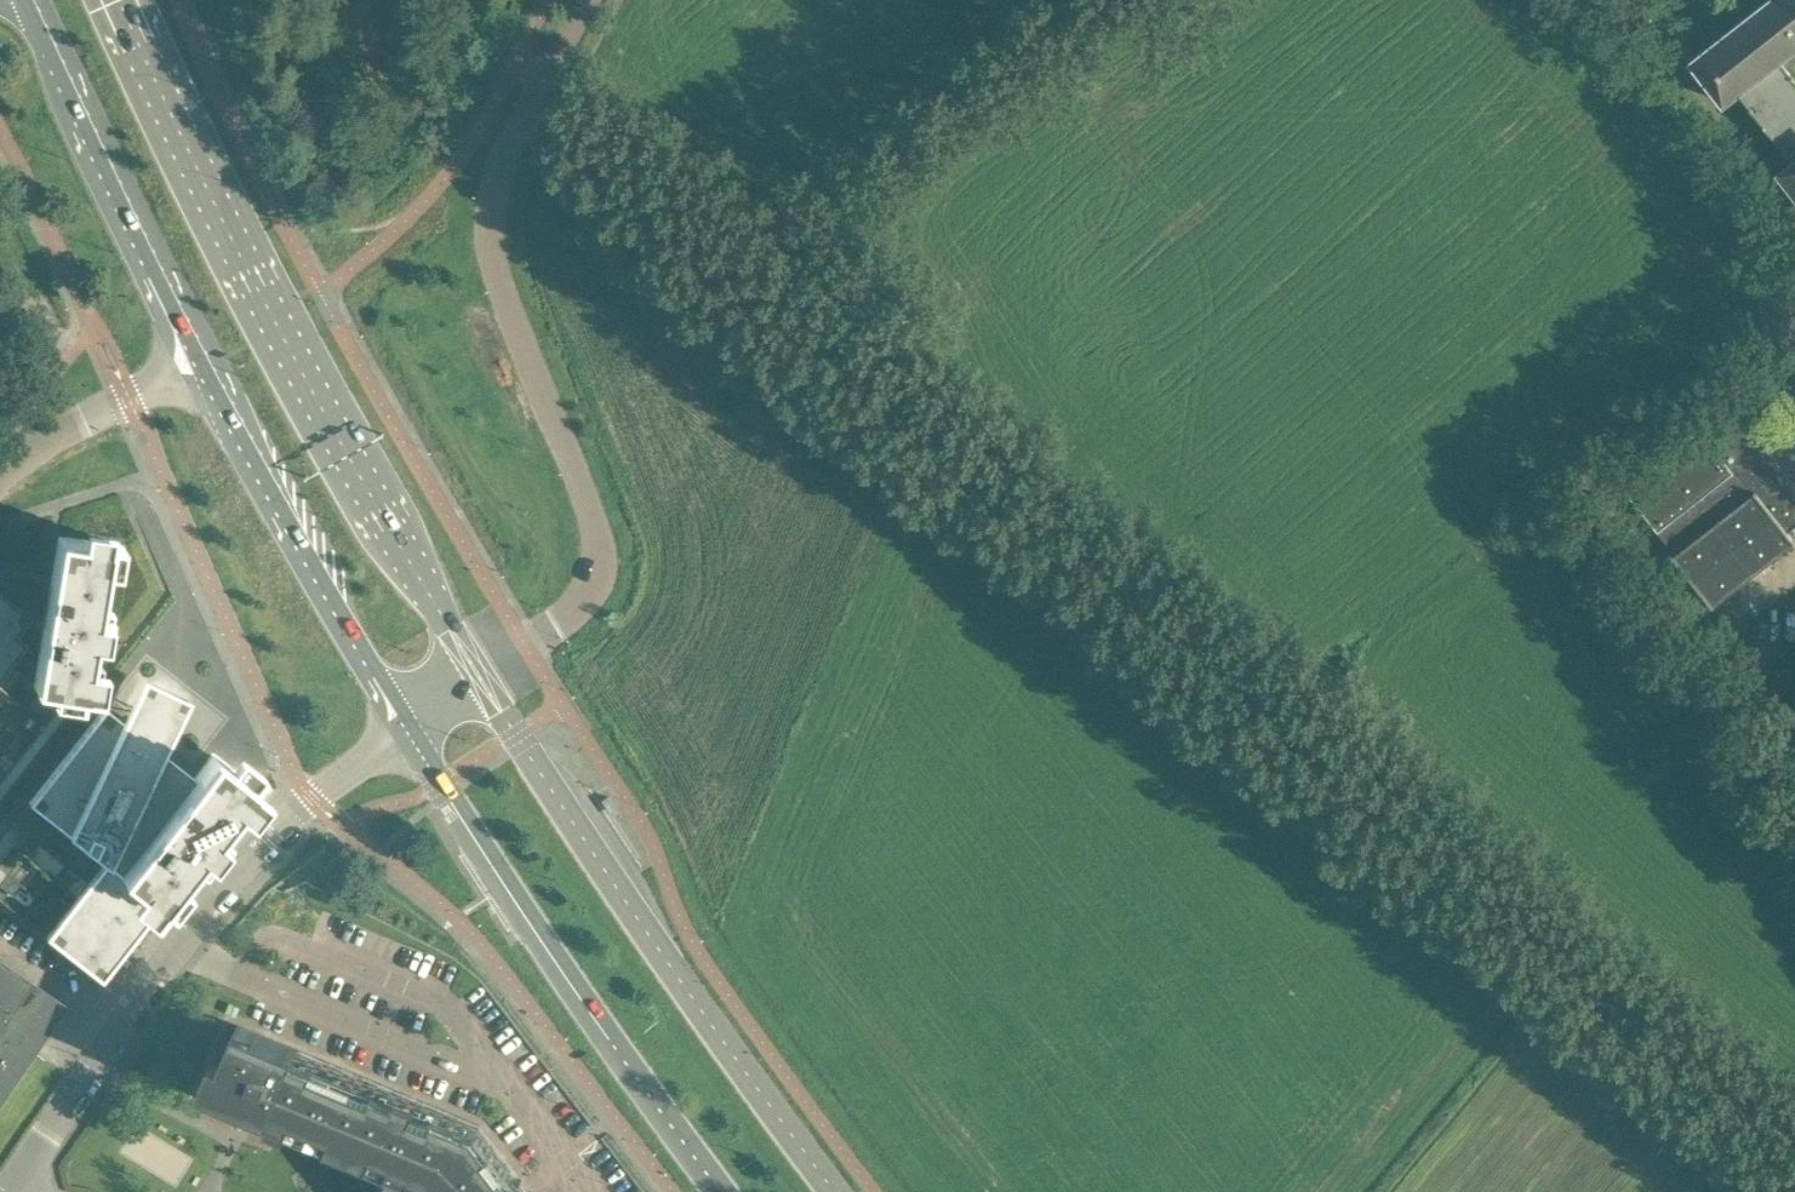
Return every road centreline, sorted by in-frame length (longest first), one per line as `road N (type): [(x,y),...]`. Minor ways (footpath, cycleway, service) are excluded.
road 1 (track): [(541,88),(1794,1136)]
road 2 (unclassified): [(478,678),(590,594),(601,546),(490,263),(486,215),(591,0)]
road 3 (tertiary): [(478,678),(389,535),(234,254),(117,0)]
road 4 (tertiary): [(838,1191),(664,960),(478,678)]
road 5 (residential): [(12,1190),(176,949),(256,853),(406,732)]
road 6 (tertiary): [(406,732),(721,1191)]
road 7 (tertiary): [(199,368),(406,732)]
road 8 (tertiary): [(31,0),(199,368)]
road 9 (residential): [(0,476),(91,412),(199,368)]
road 10 (residential): [(390,1183),(257,1127)]

